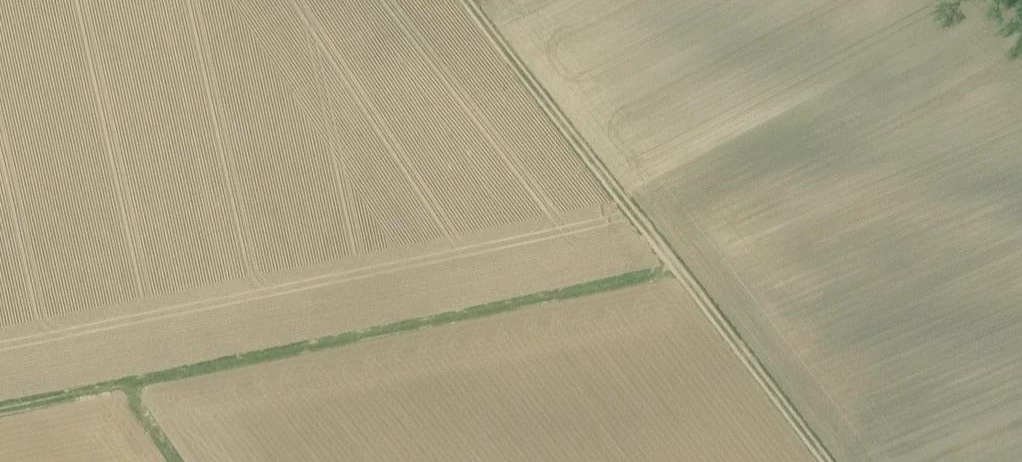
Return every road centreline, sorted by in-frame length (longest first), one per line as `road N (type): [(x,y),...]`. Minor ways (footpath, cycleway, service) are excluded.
road 1 (track): [(129,384),(674,274)]
road 2 (track): [(466,0),(674,274)]
road 3 (track): [(818,461),(674,274)]
road 4 (track): [(0,408),(129,384)]

